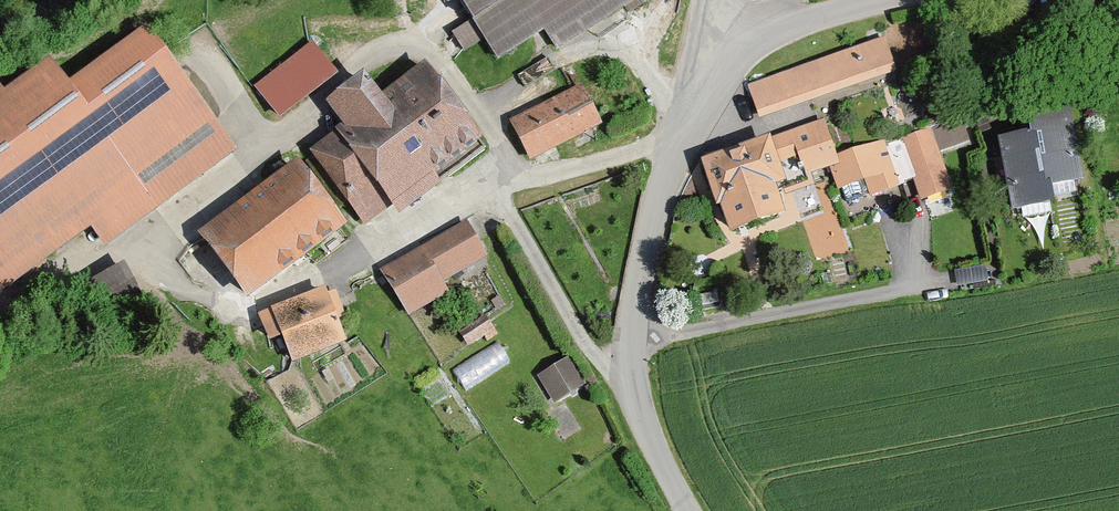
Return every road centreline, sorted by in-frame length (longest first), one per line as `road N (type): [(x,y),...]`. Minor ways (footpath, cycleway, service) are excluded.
road 1 (residential): [(687,510),(654,446),(633,342),(651,228),(699,96),(740,43),(772,28),(901,0)]

